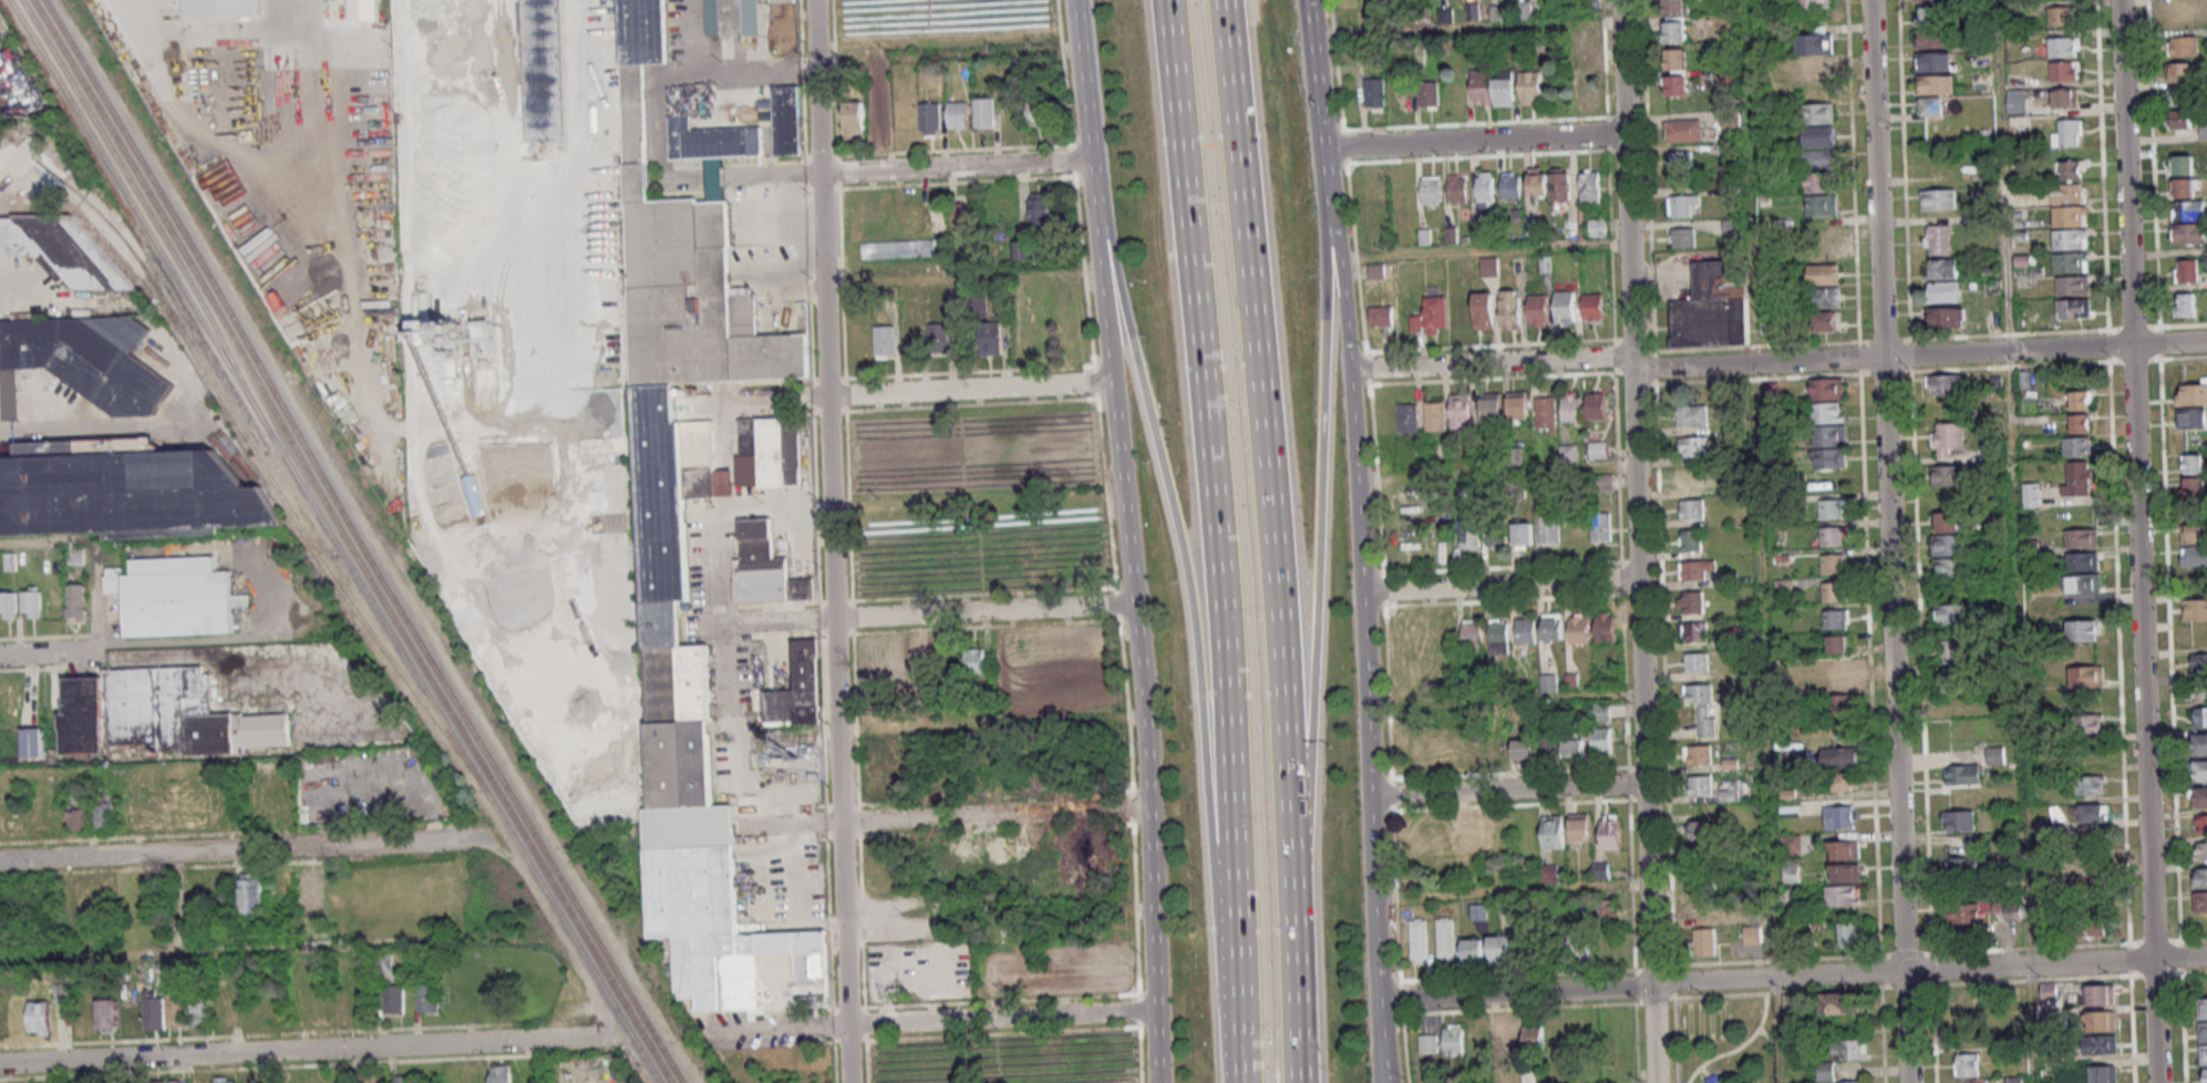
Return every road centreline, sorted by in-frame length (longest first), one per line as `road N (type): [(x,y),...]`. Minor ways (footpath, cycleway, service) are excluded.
road 1 (motorway): [(1165,0),(1219,597),(1238,1082)]
road 2 (residential): [(1908,1082),(1871,0)]
road 3 (residential): [(2120,0),(2157,1082)]
road 4 (residential): [(848,1082),(813,0)]
road 5 (residential): [(1621,0),(1655,1082)]
road 6 (motorway): [(1289,885),(1280,632),(1220,0)]
road 7 (residential): [(2206,342),(1349,371)]
road 8 (residential): [(1380,1000),(2206,957)]
road 9 (secondary): [(1381,1015),(1357,481),(1331,207)]
road 10 (motorway): [(1095,193),(1178,547),(1227,866)]
road 11 (secondary): [(1114,402),(1145,718),(1158,1082)]
road 12 (motorway): [(1289,885),(1313,630),(1331,207)]
road 13 (residential): [(0,1063),(616,1035)]
road 14 (residential): [(491,835),(0,857)]
road 15 (residential): [(708,1032),(1156,1011)]
road 16 (residential): [(1148,808),(840,823)]
road 17 (residential): [(1322,149),(1626,134)]
road 18 (residential): [(834,619),(1134,605)]
road 19 (residential): [(1113,382),(827,396)]
road 20 (residential): [(1362,592),(1639,579)]
road 21 (residential): [(1647,784),(1371,797)]
road 22 (residential): [(819,174),(1091,161)]
road 23 (secondary): [(1095,193),(1114,402)]
road 24 (secondary): [(1331,207),(1308,0)]
road 25 (motorway): [(1298,1082),(1289,885)]
road 26 (secondary): [(1076,0),(1095,193)]

